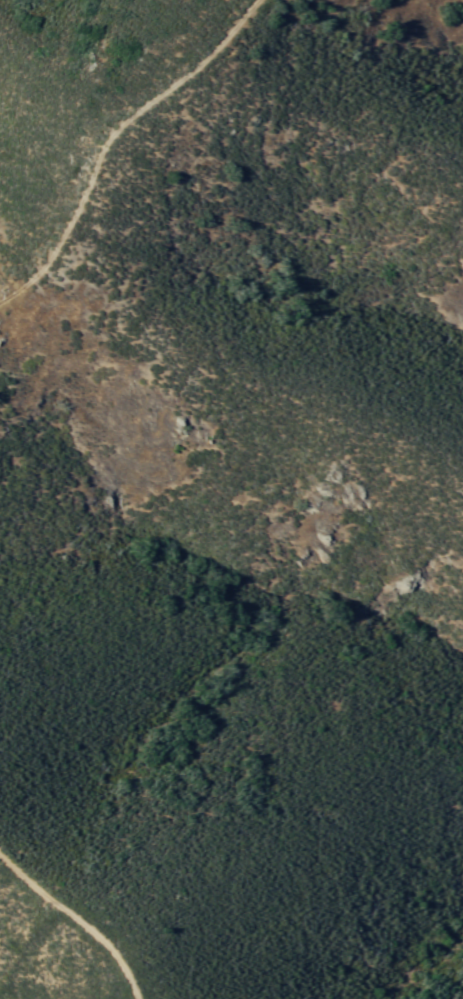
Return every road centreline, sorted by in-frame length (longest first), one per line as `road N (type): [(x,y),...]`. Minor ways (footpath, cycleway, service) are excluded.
road 1 (track): [(256,0),(213,58),(127,122),(45,277),(0,308)]
road 2 (track): [(136,998),(126,972),(63,907),(0,860)]

